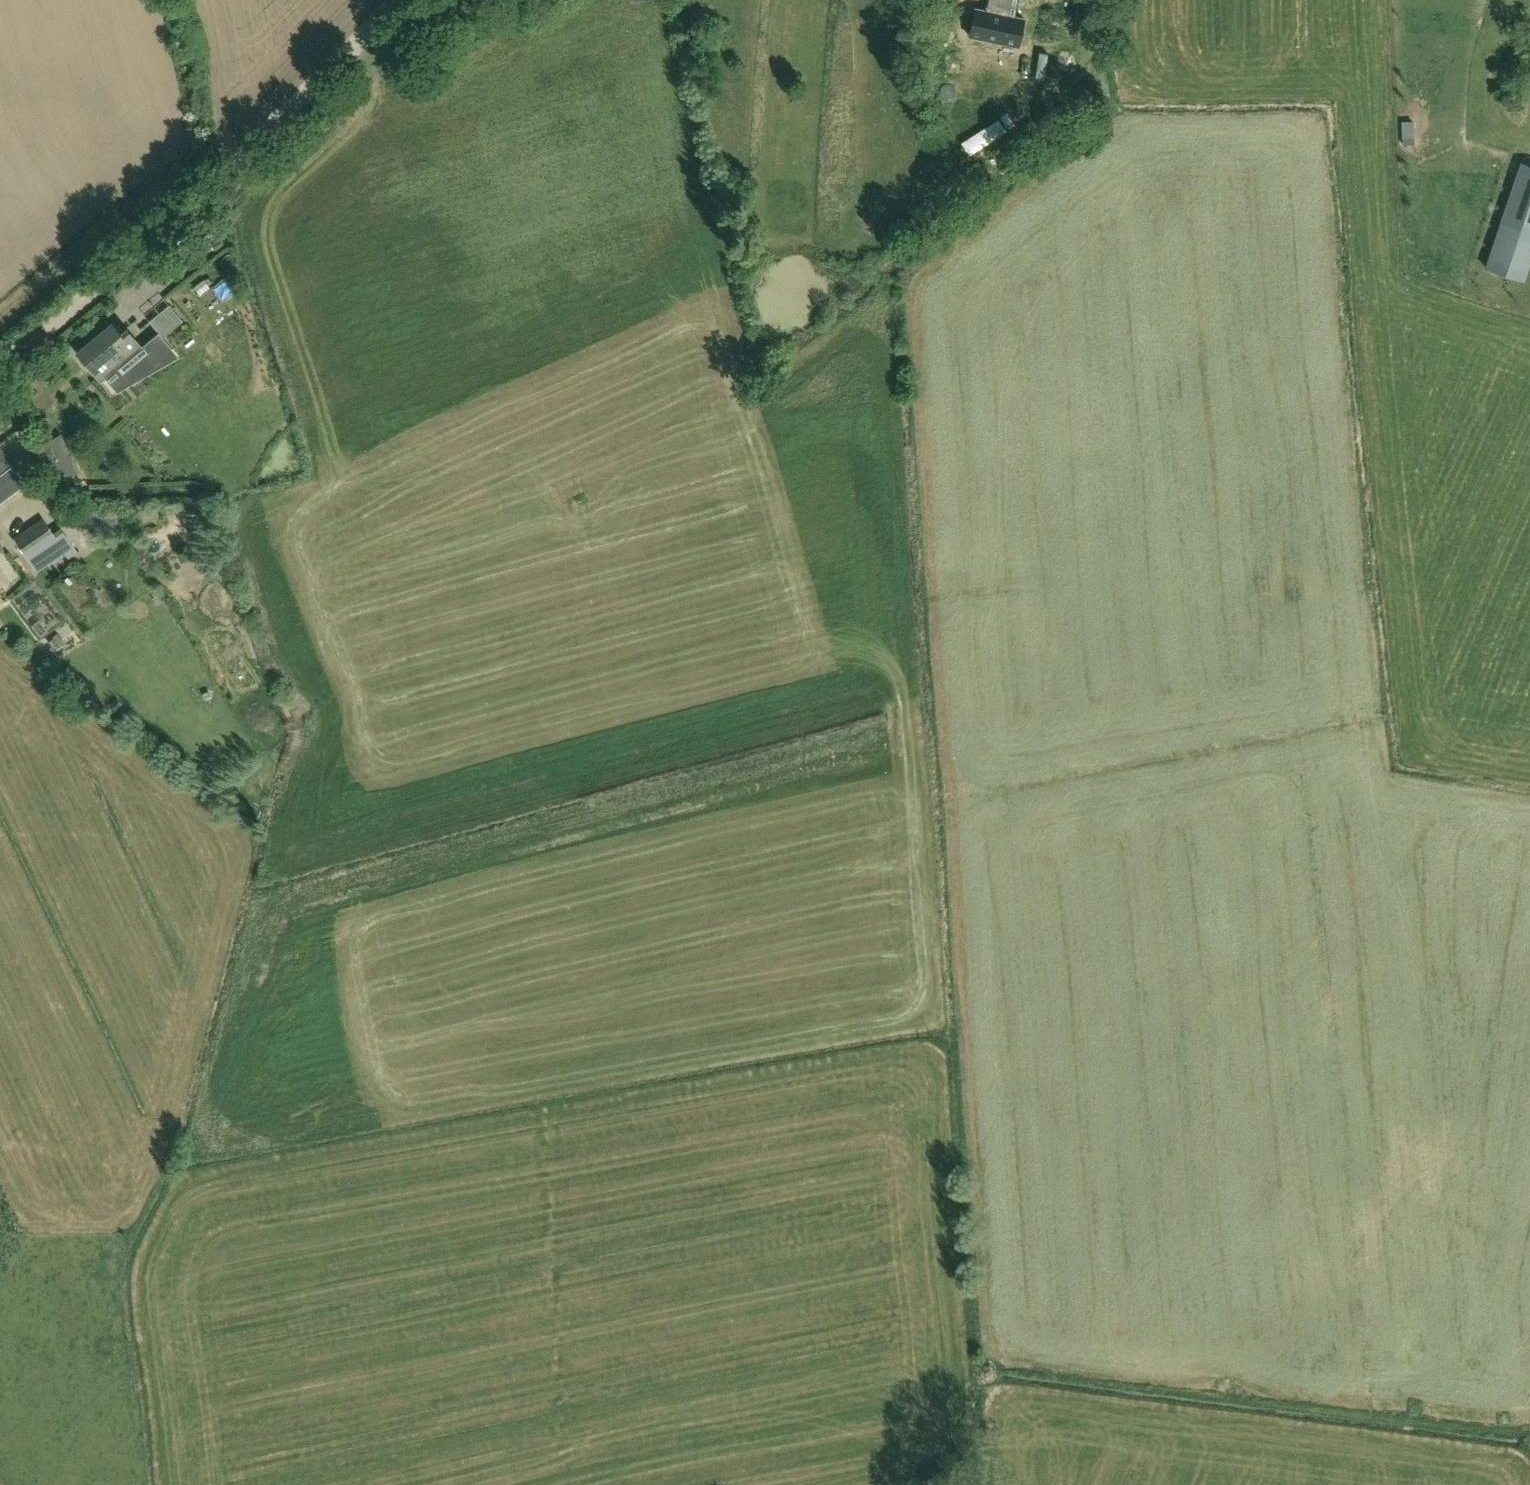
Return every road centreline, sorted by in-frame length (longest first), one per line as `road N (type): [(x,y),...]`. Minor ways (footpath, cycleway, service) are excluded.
road 1 (unclassified): [(403,0),(254,144),(0,364)]

